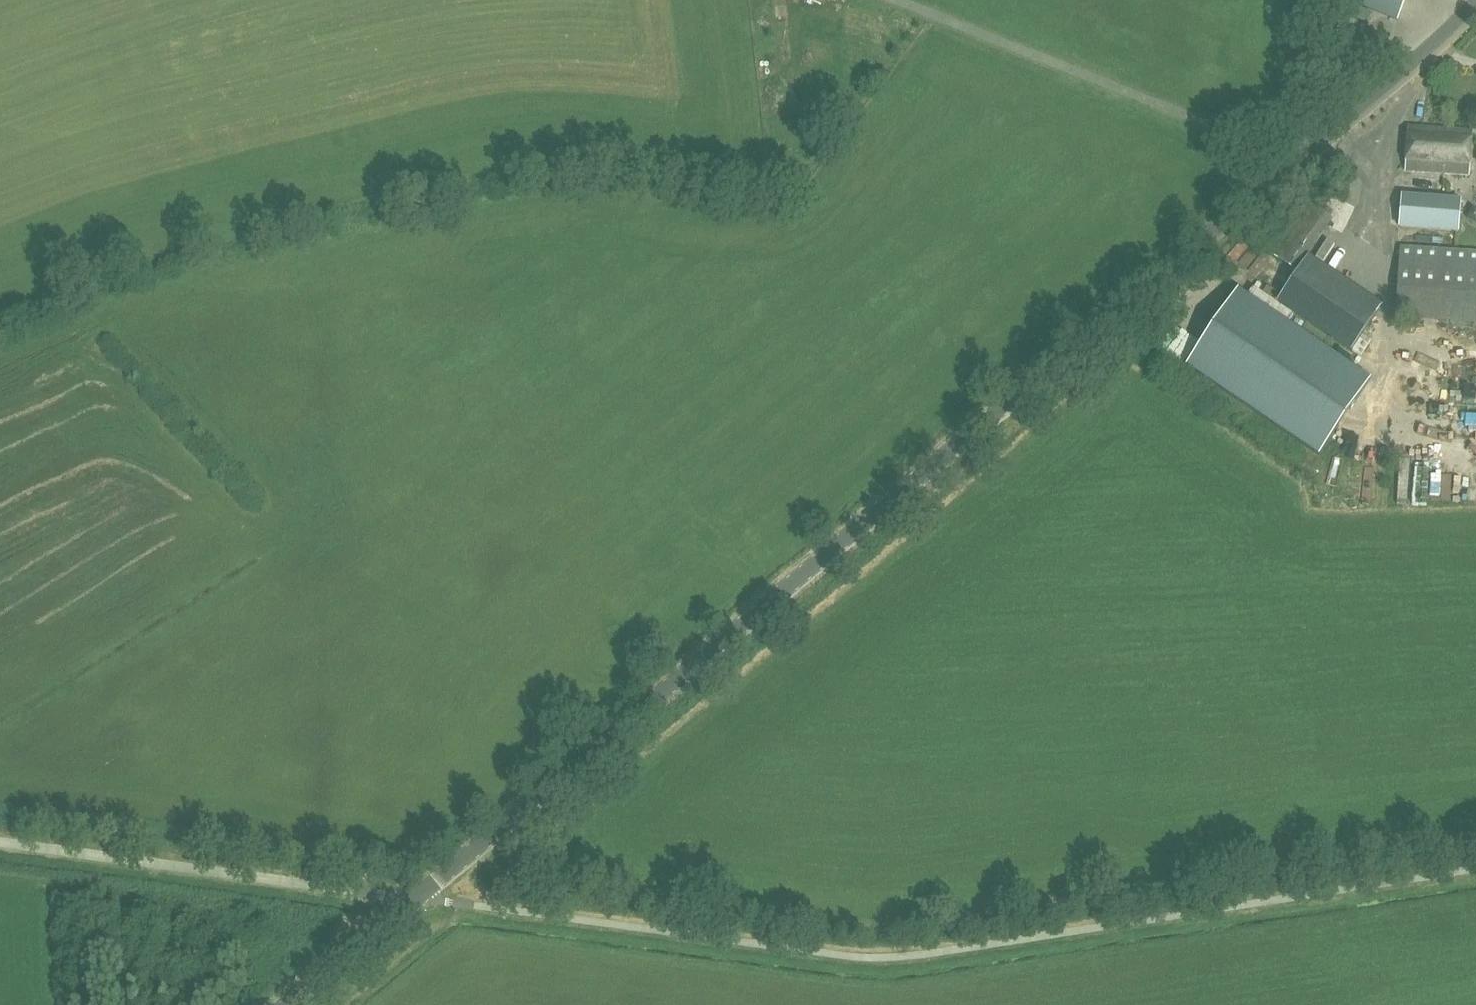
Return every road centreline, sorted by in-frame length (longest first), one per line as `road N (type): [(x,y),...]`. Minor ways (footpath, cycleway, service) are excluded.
road 1 (tertiary): [(416,897),(1475,5)]
road 2 (unclassified): [(0,843),(416,897)]
road 3 (tertiary): [(285,1004),(416,897)]
road 4 (track): [(1309,0),(1292,153)]

